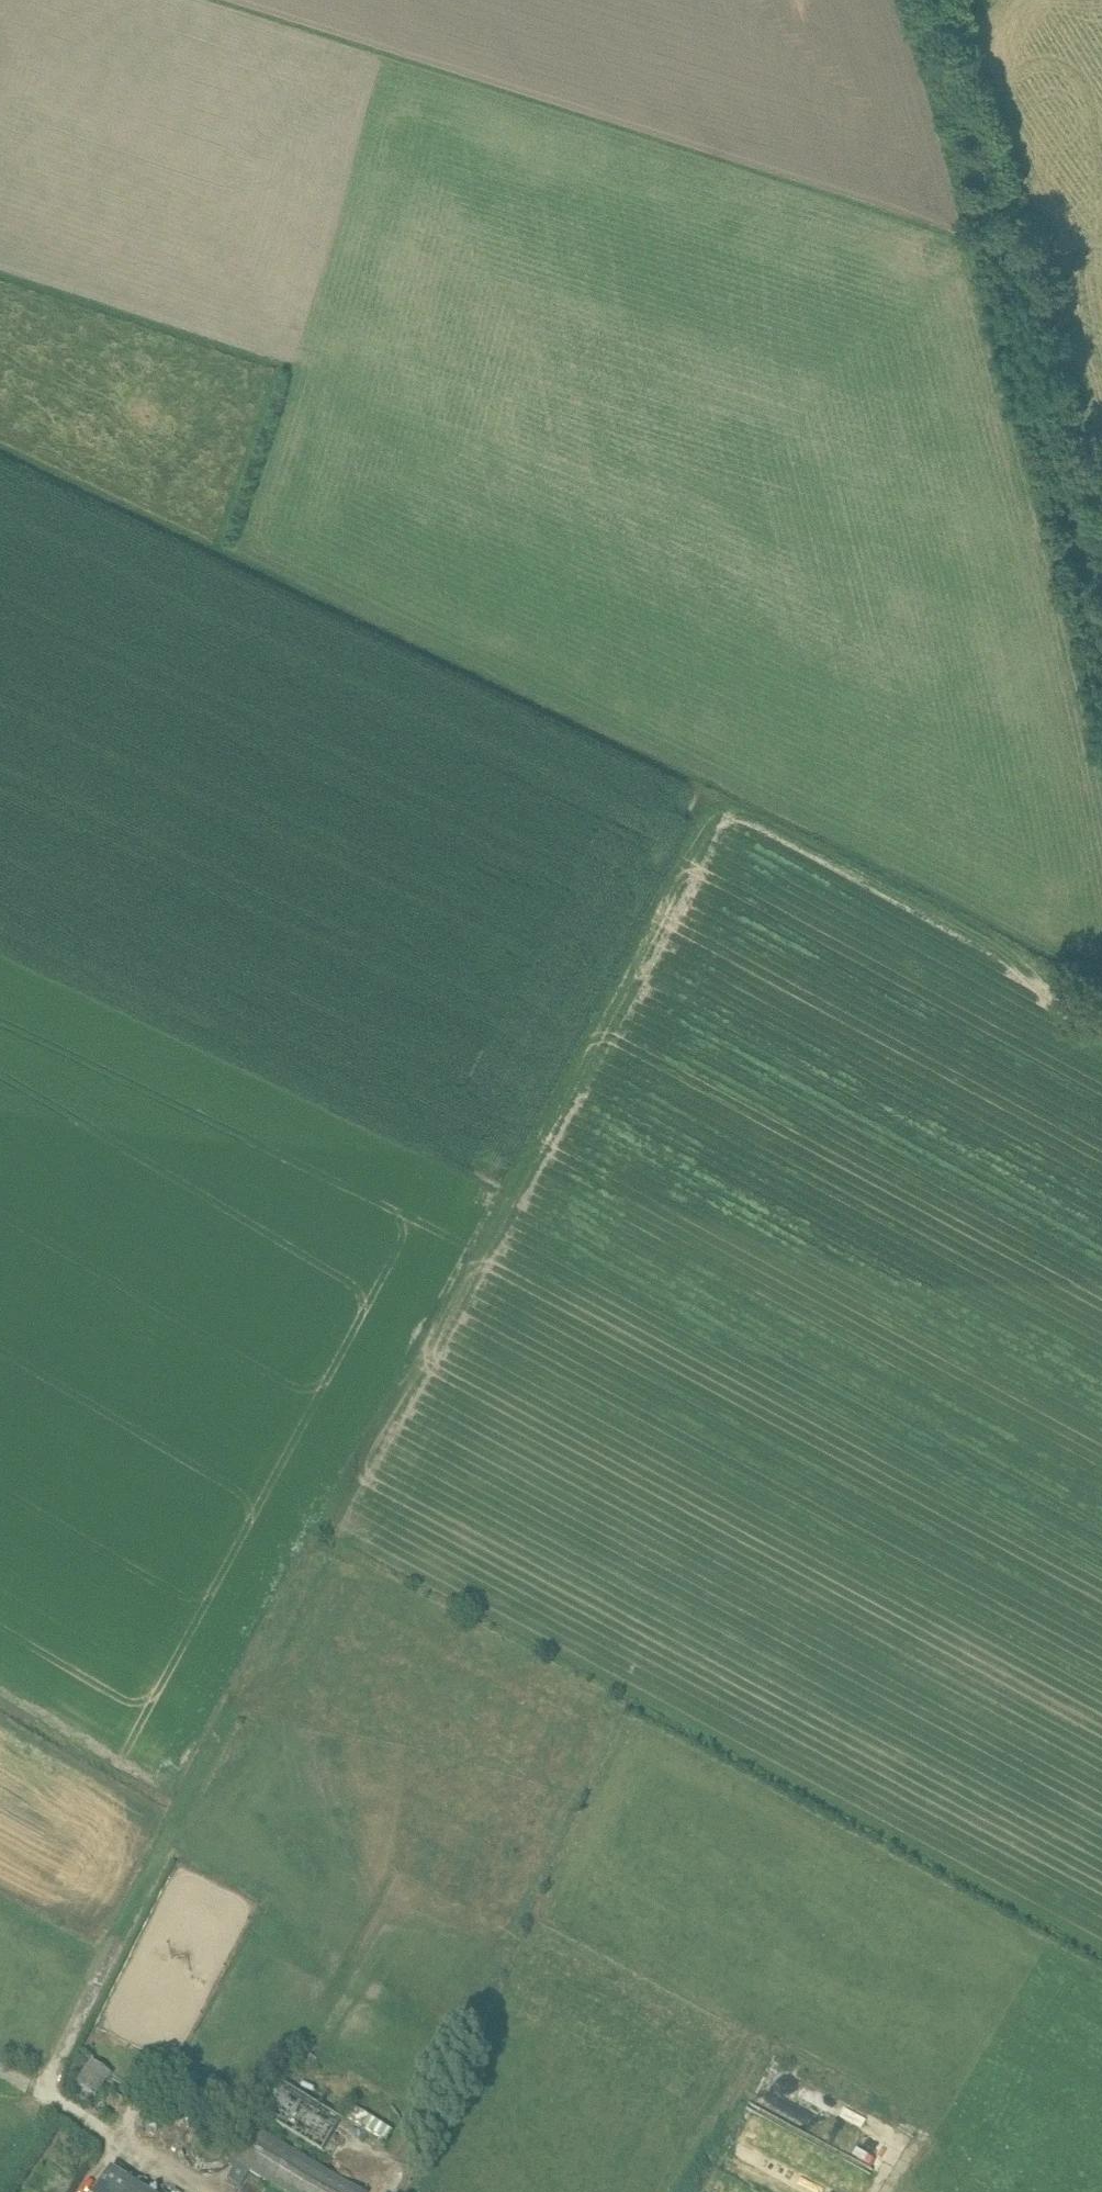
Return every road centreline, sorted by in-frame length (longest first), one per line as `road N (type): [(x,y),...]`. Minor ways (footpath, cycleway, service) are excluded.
road 1 (track): [(1101,1841),(924,2131)]

